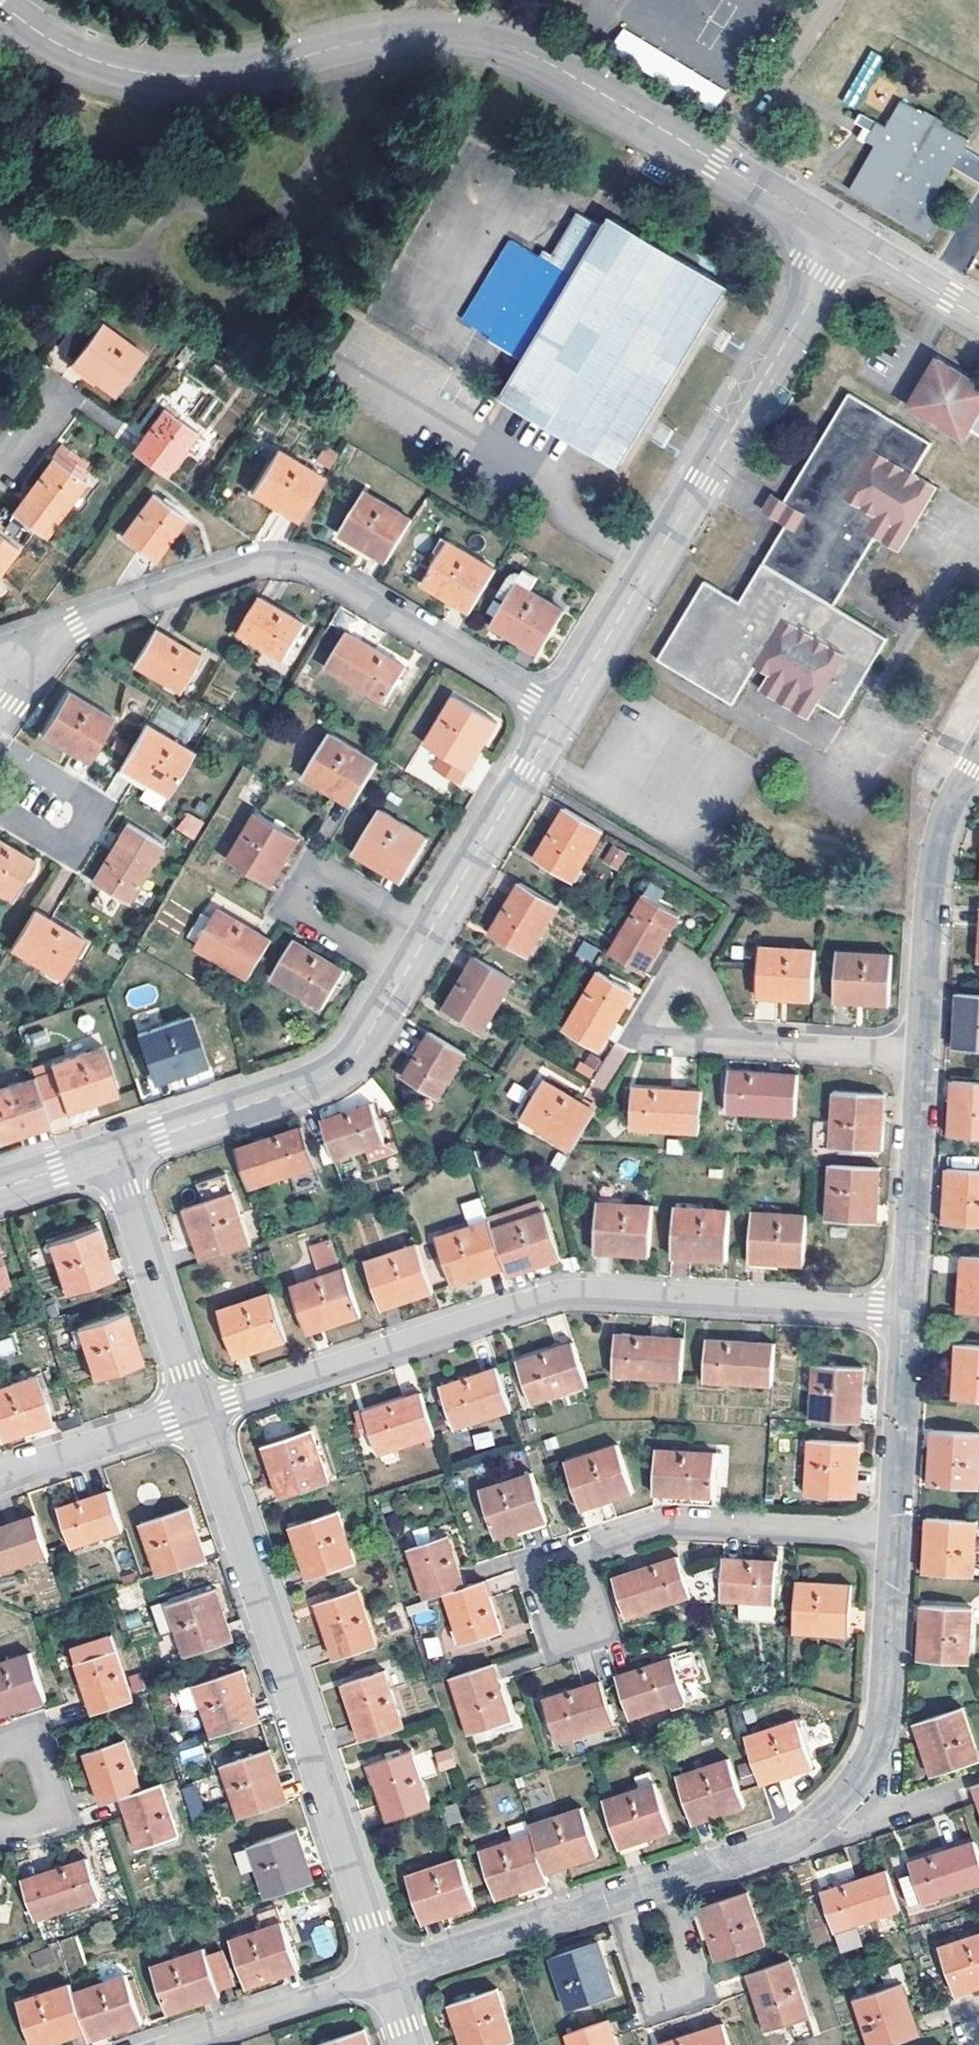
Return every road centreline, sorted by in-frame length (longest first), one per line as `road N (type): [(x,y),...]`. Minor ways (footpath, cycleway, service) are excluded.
road 1 (residential): [(846,238),(500,41),(397,36),(226,74),(146,73),(55,43),(0,2)]
road 2 (residential): [(196,1409),(553,1292),(908,1308)]
road 3 (residential): [(386,1973),(196,1409)]
road 4 (residential): [(26,639),(246,566),(286,562),(312,568),(558,714)]
road 5 (residential): [(558,714),(846,238)]
road 6 (residential): [(663,1879),(799,1831),(856,1779),(885,1707),(895,1535)]
road 7 (residential): [(112,1151),(334,1073),(365,1041),(402,977)]
road 8 (residential): [(895,1535),(671,1521),(572,1550)]
road 9 (residential): [(923,1054),(940,842),(978,753)]
road 10 (residential): [(402,977),(304,917),(302,885),(309,874),(331,869),(432,928)]
road 11 (residential): [(196,1409),(112,1151)]
road 12 (residential): [(616,1896),(647,1988),(667,1996),(687,1989),(694,1973),(663,1879)]
road 13 (residential): [(908,1308),(923,1054)]
road 14 (residential): [(432,928),(558,714)]
road 15 (residential): [(386,1973),(616,1896)]
road 16 (residential): [(716,1041),(651,1037),(645,1020),(676,971),(692,969),(704,979),(727,1028),(722,1038)]
road 17 (residential): [(895,1535),(908,1308)]
road 18 (residential): [(170,2044),(386,1973)]
road 19 (residential): [(0,810),(66,843),(88,817),(82,796),(0,743)]
road 20 (residential): [(572,1550),(545,1557),(534,1574),(550,1624),(563,1634),(598,1621),(582,1559)]
road 21 (residential): [(0,1477),(196,1409)]
road 22 (residential): [(923,1054),(722,1038)]
road 23 (residential): [(0,1829),(38,1824),(55,1795),(44,1756),(26,1744),(0,1745)]
road 24 (residential): [(978,315),(846,238)]

